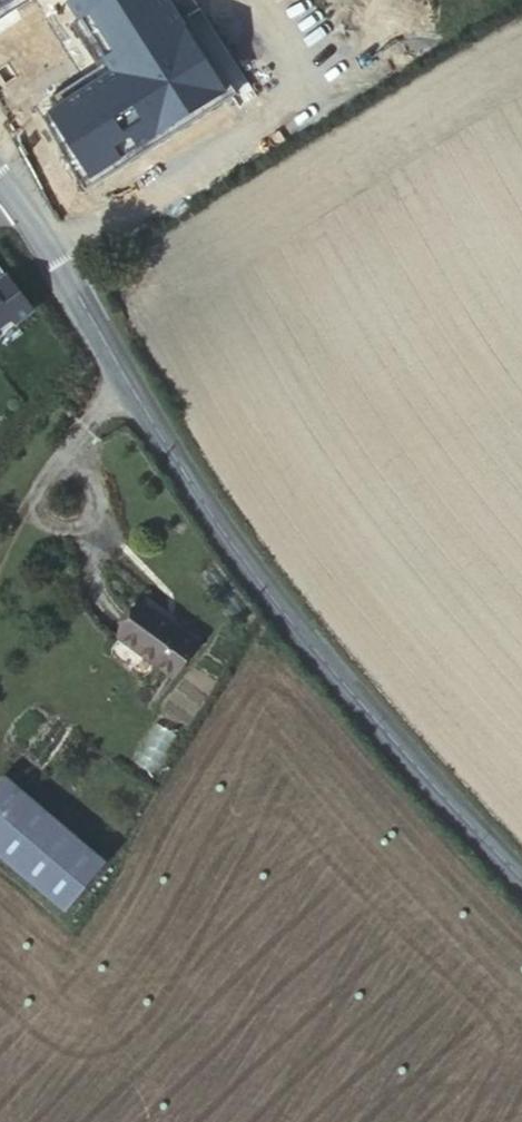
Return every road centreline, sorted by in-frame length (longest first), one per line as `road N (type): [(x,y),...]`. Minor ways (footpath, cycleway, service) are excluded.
road 1 (tertiary): [(521,877),(386,743),(265,595),(9,201)]

